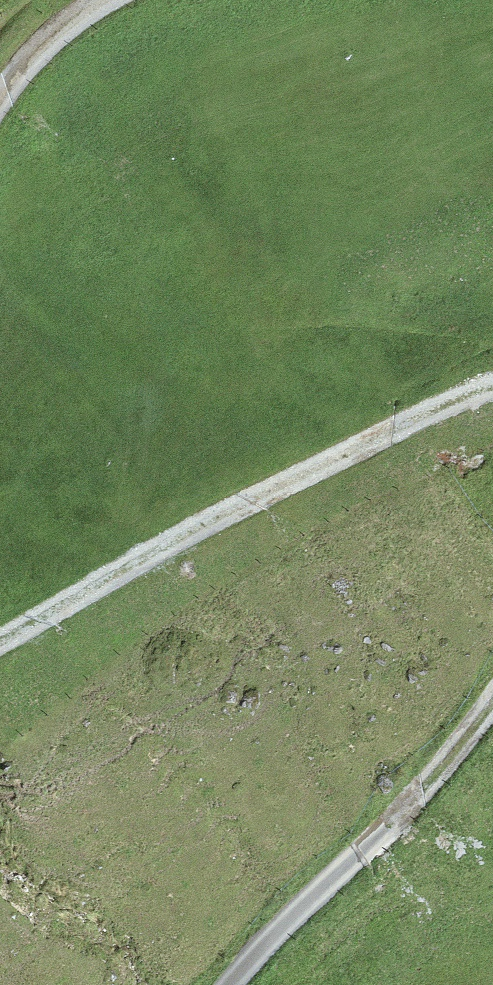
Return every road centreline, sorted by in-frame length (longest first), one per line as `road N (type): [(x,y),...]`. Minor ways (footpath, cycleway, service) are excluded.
road 1 (track): [(0,646),(202,519),(492,386)]
road 2 (track): [(492,690),(239,984)]
road 3 (track): [(92,0),(0,102)]

